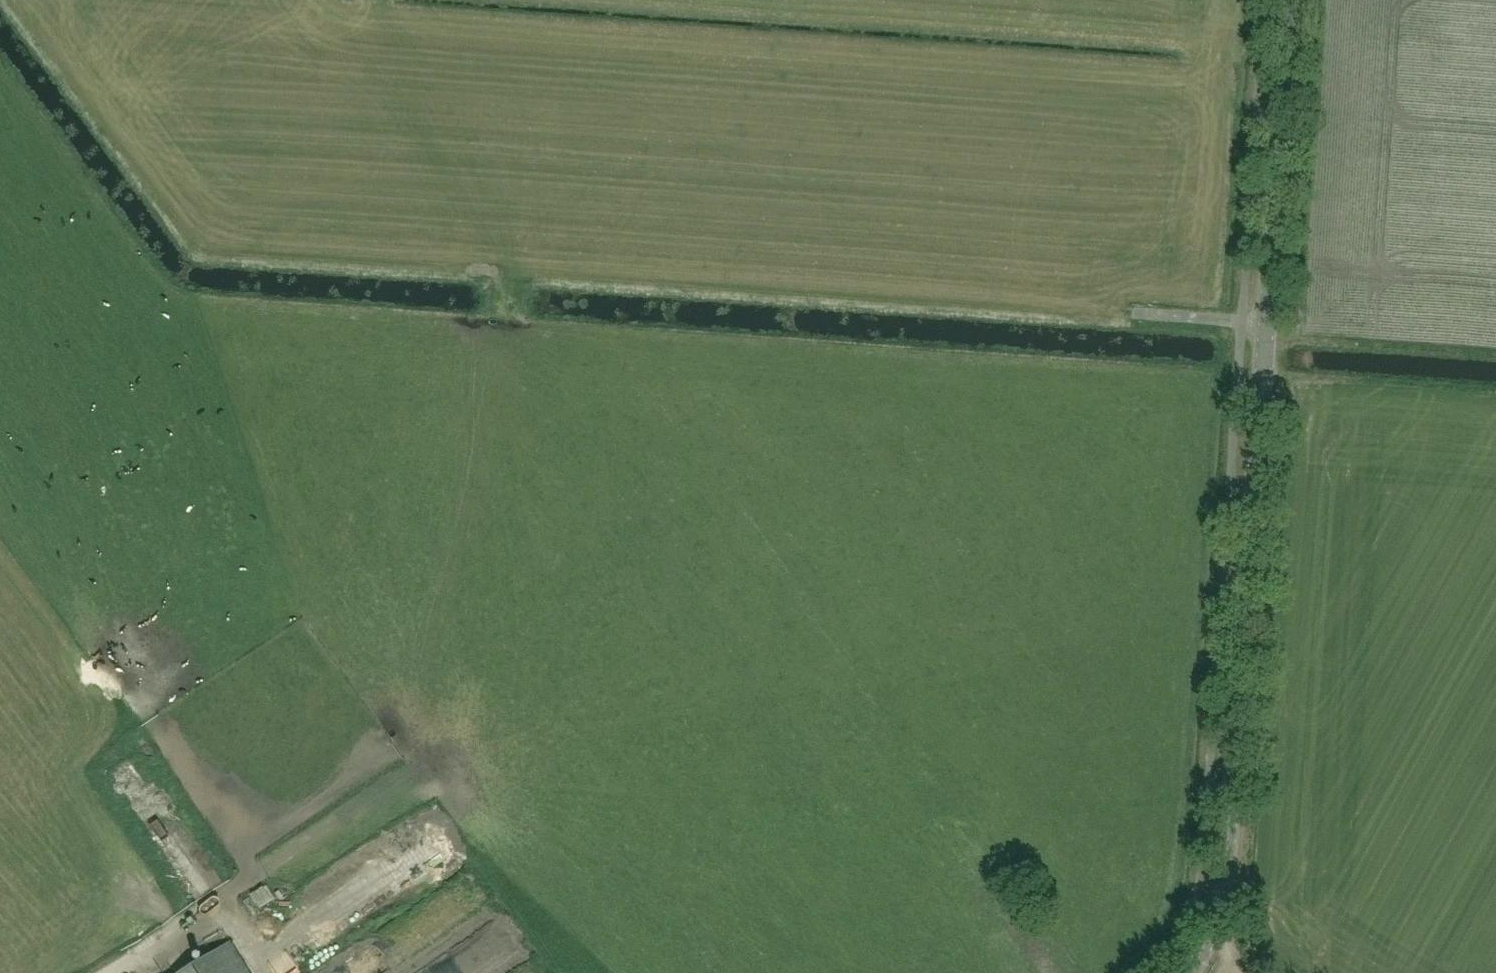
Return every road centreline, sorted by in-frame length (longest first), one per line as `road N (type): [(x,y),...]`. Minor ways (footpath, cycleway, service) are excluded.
road 1 (unclassified): [(1184,972),(1223,874),(1290,0)]

